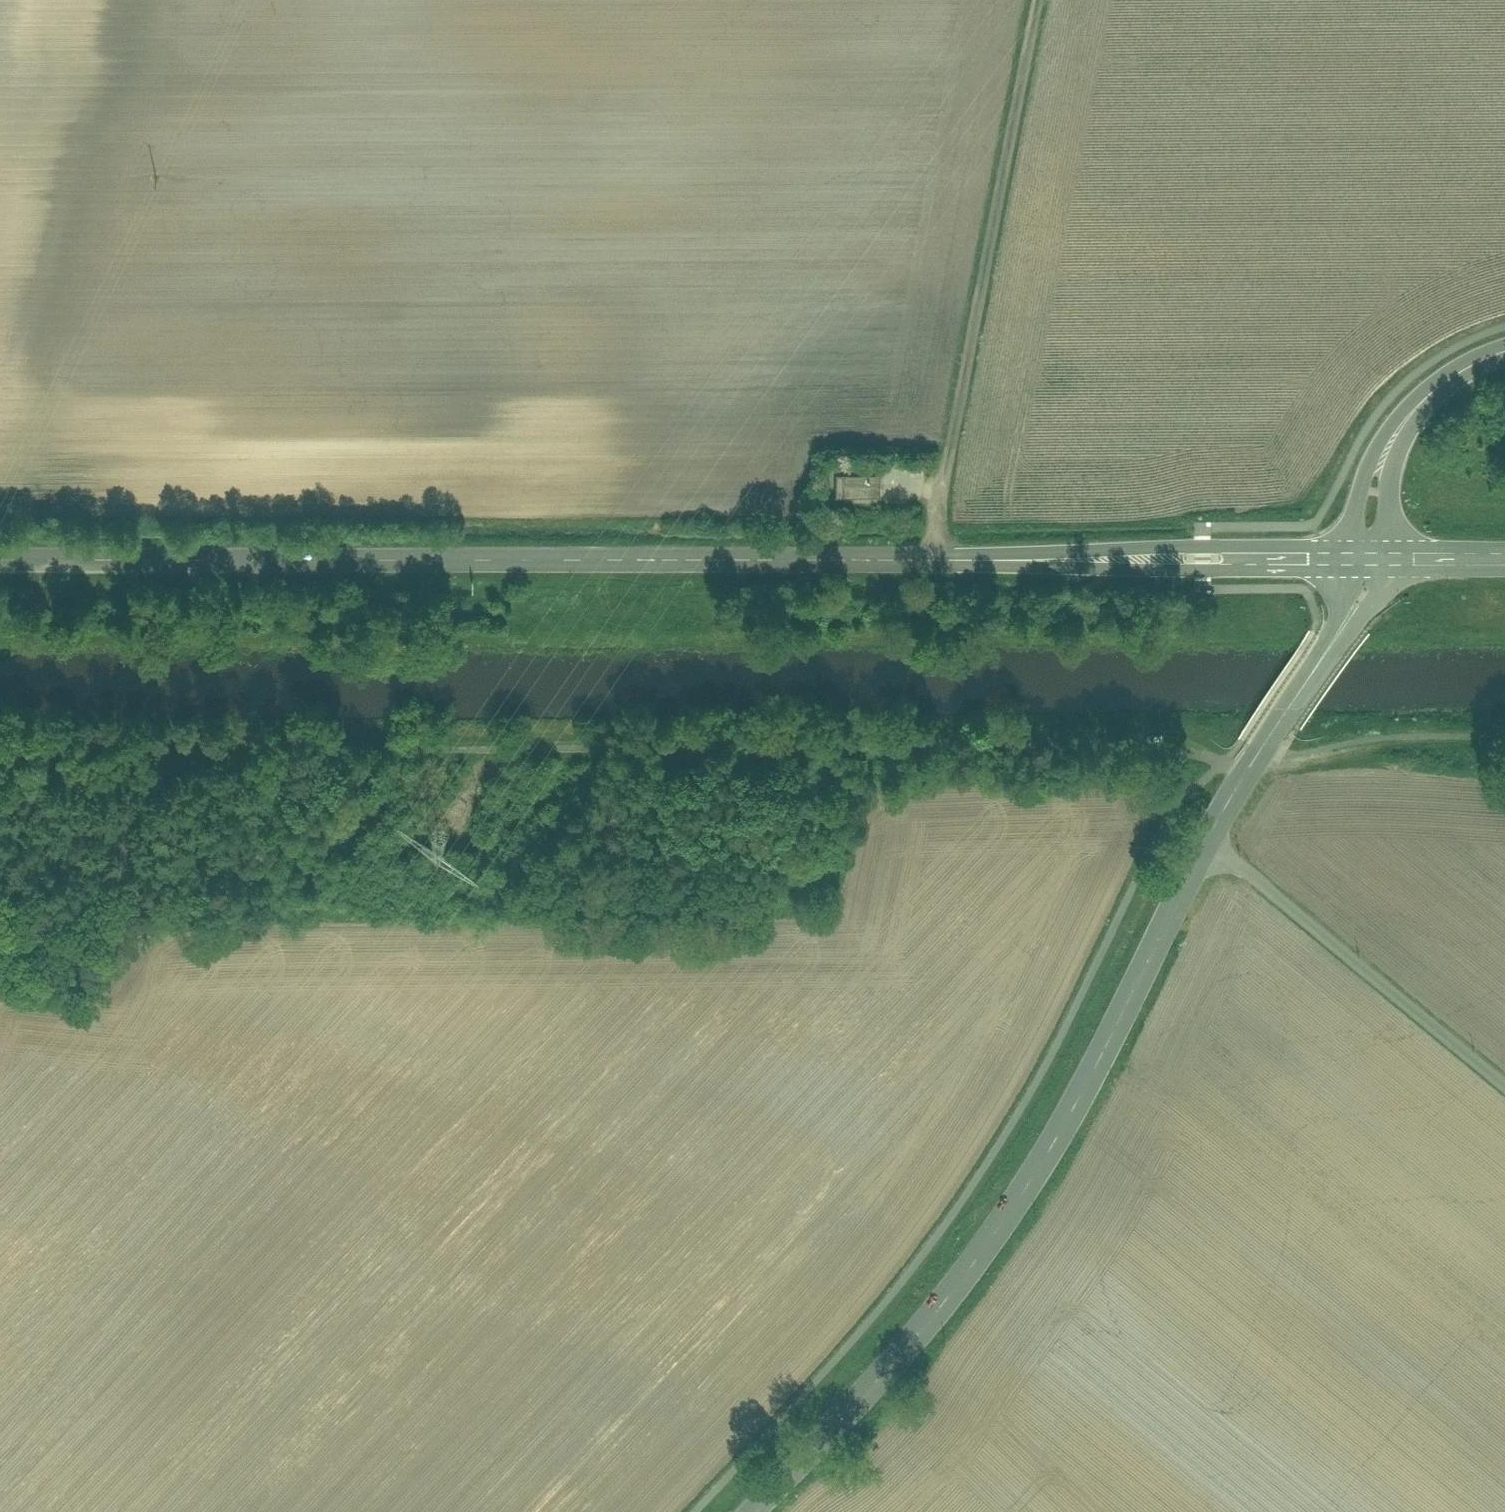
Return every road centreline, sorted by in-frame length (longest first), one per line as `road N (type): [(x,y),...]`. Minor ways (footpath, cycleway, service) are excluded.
road 1 (tertiary): [(1369,557),(0,558)]
road 2 (secondary): [(746,1511),(912,1329),(1068,1128),(1185,878),(1350,614),(1369,557)]
road 3 (track): [(935,558),(1034,0)]
road 4 (secondary): [(1369,557),(1377,478),(1390,442),(1434,388),(1504,349)]
road 5 (tertiary): [(1504,559),(1369,557)]

